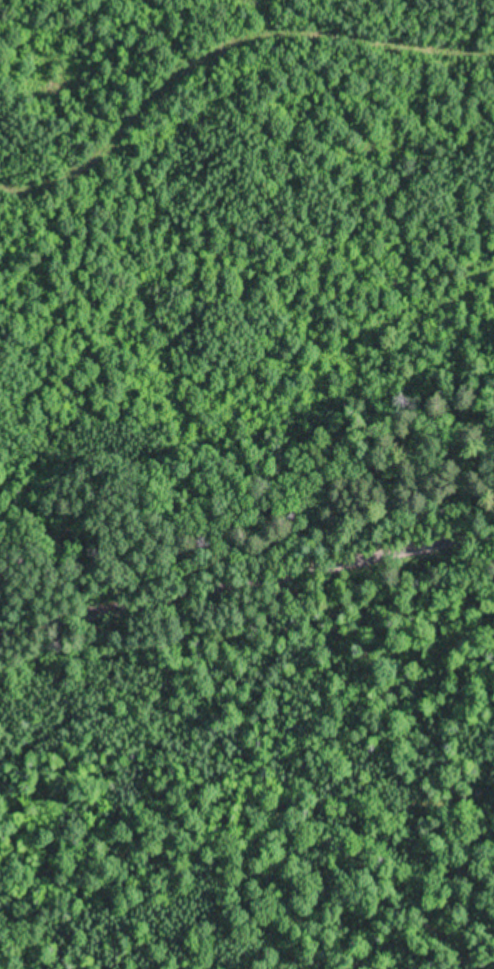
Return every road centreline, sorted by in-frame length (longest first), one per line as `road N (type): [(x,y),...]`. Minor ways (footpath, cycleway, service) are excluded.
road 1 (track): [(493,49),(268,28),(189,60),(103,147),(48,183),(0,185)]
road 2 (track): [(0,635),(493,536)]

